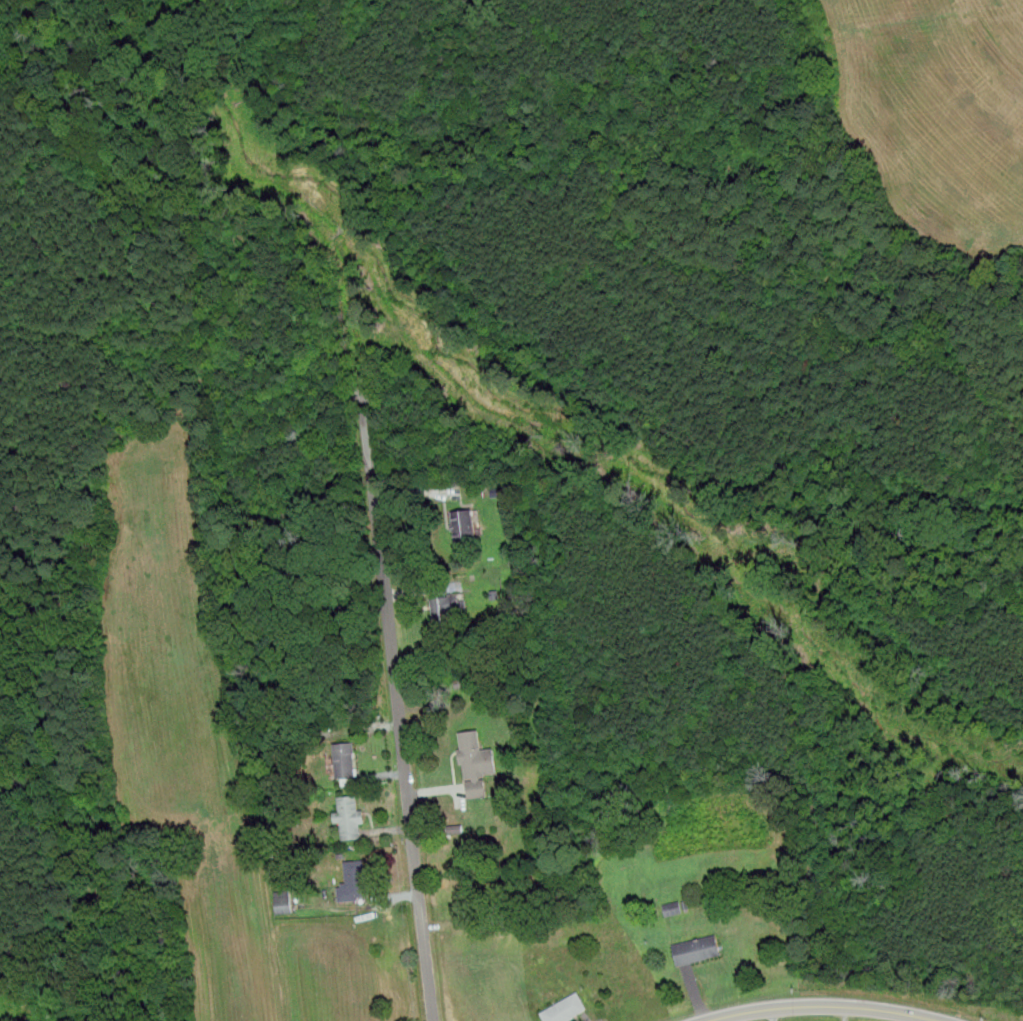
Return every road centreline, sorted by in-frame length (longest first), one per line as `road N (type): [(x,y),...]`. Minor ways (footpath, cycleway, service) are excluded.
road 1 (residential): [(434,1020),(363,388)]
road 2 (tertiary): [(707,1020),(799,1006),(944,1020)]

